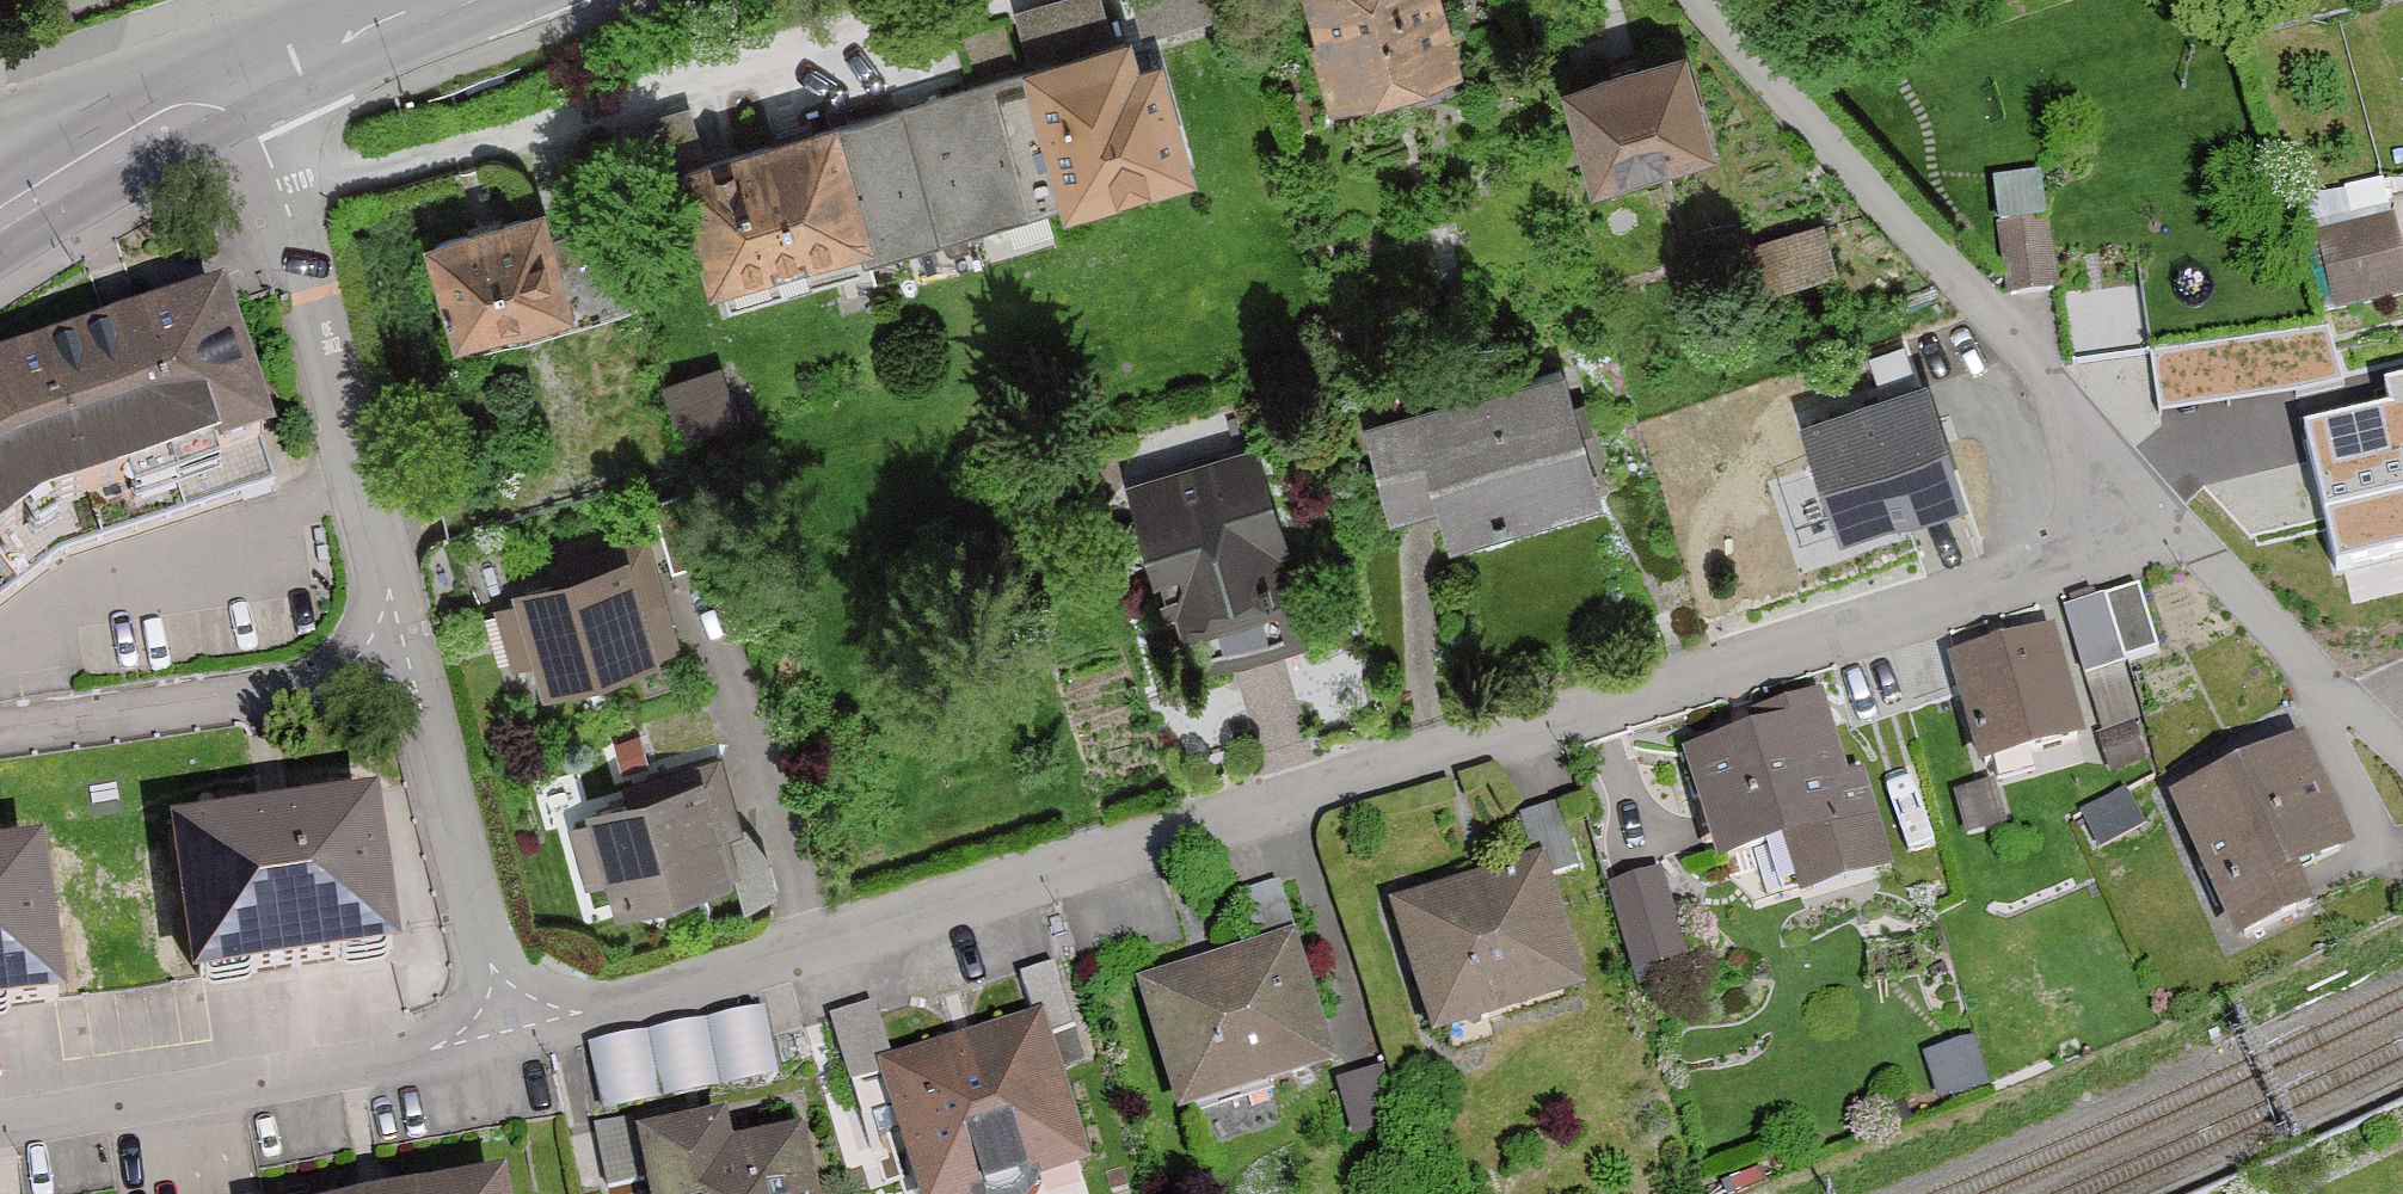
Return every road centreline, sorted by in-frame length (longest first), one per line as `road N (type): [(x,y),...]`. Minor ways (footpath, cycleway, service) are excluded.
road 1 (residential): [(518,1029),(859,939),(2071,567),(2152,503)]
road 2 (residential): [(1689,0),(1966,291),(2152,503)]
road 3 (residential): [(239,83),(419,685)]
road 4 (residential): [(518,1029),(305,1082),(0,1142)]
road 5 (residential): [(419,685),(0,739)]
road 6 (residential): [(419,685),(518,1029)]
road 7 (residential): [(2152,503),(2356,719),(2402,748)]
road 8 (primary): [(239,83),(477,0)]
road 9 (primary): [(0,224),(205,98)]
road 10 (residential): [(205,98),(130,65),(0,108)]

